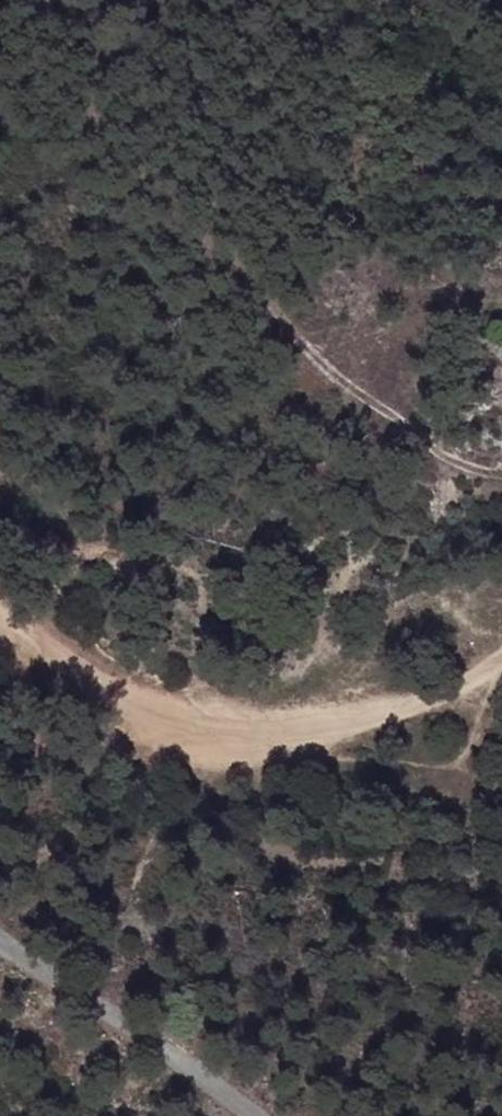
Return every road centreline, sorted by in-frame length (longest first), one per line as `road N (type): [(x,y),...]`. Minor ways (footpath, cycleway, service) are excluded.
road 1 (track): [(501,649),(392,702),(312,725),(239,728),(172,713),(99,680),(0,603)]
road 2 (unclassified): [(0,939),(252,1115)]

